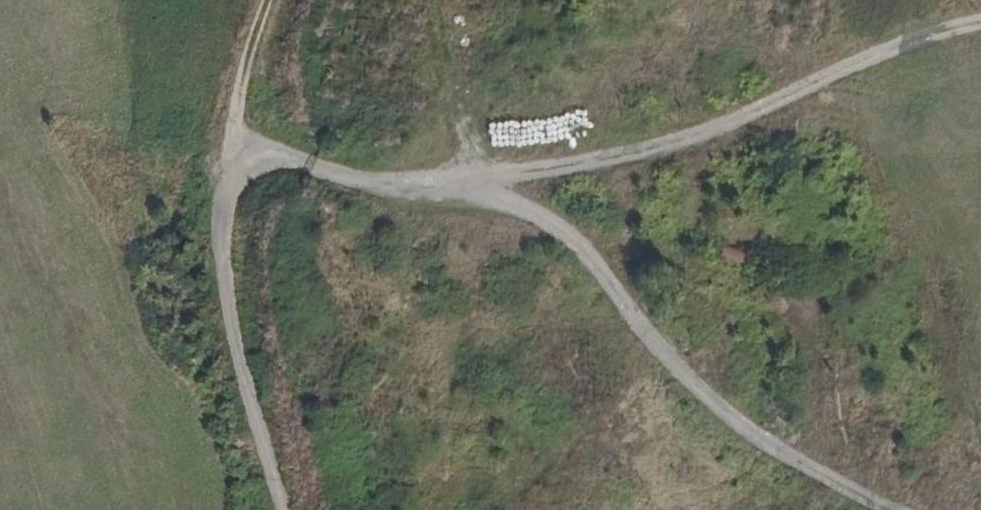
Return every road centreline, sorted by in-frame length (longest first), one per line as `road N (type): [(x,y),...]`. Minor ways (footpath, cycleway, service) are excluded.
road 1 (track): [(233,164),(511,200),(564,232),(610,277),(716,414),(882,509)]
road 2 (track): [(265,0),(240,95),(227,300),(286,509)]
road 3 (track): [(980,27),(882,51),(696,136),(510,178)]

